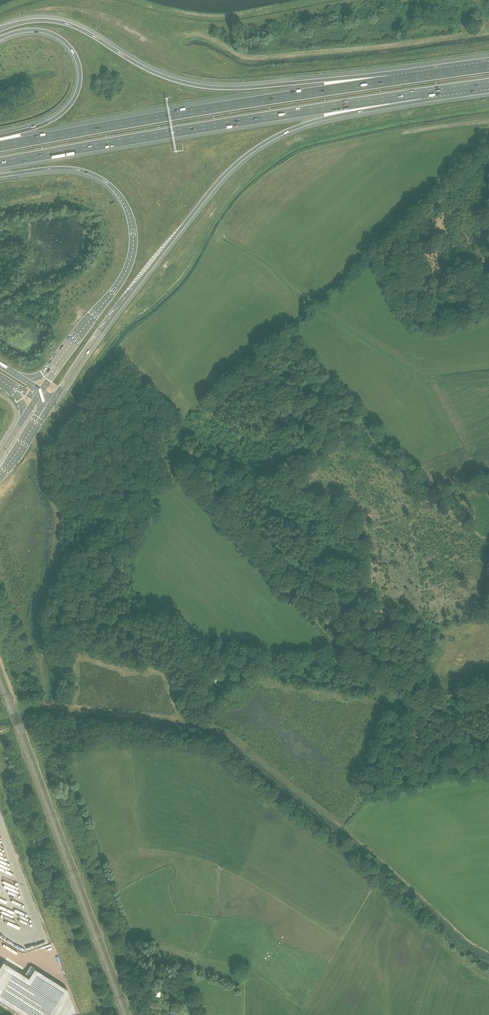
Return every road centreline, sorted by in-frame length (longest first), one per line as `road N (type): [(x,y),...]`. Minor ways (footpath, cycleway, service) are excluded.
road 1 (motorway): [(48,401),(245,156),(302,125),(418,94)]
road 2 (motorway): [(0,163),(418,94)]
road 3 (motorway): [(391,81),(205,86),(160,75),(64,23),(0,29)]
road 4 (track): [(172,471),(355,658),(434,699),(488,688)]
road 5 (motorway): [(391,81),(0,146)]
road 6 (motorway): [(0,176),(81,170),(109,184),(129,213),(127,268),(58,366)]
road 7 (motorway): [(0,38),(26,30),(54,35),(73,51),(80,76),(60,115),(0,136)]

